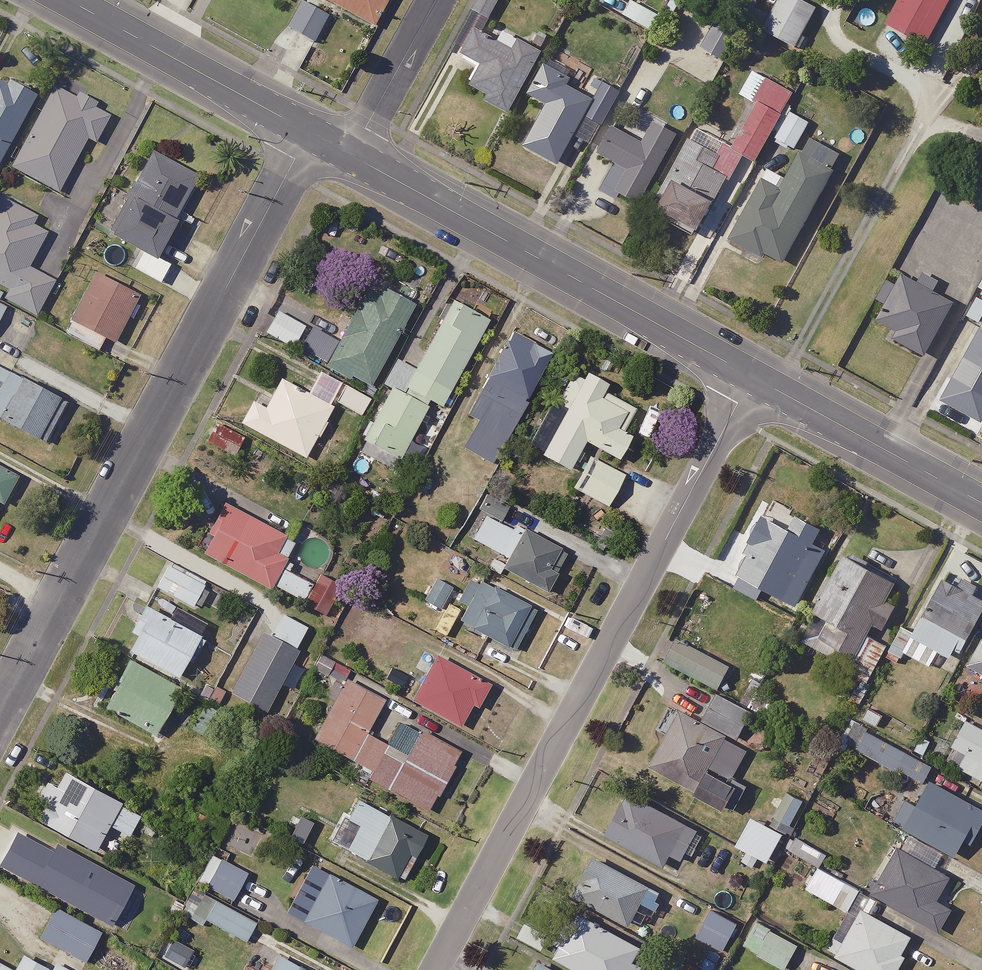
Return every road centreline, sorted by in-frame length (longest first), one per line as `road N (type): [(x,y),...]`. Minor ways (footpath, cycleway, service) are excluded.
road 1 (residential): [(753,376),(434,969)]
road 2 (residential): [(0,710),(309,132)]
road 3 (tertiary): [(753,376),(350,154)]
road 4 (tertiary): [(309,132),(69,0)]
road 5 (tertiary): [(981,503),(753,376)]
road 6 (residential): [(437,0),(350,154)]

